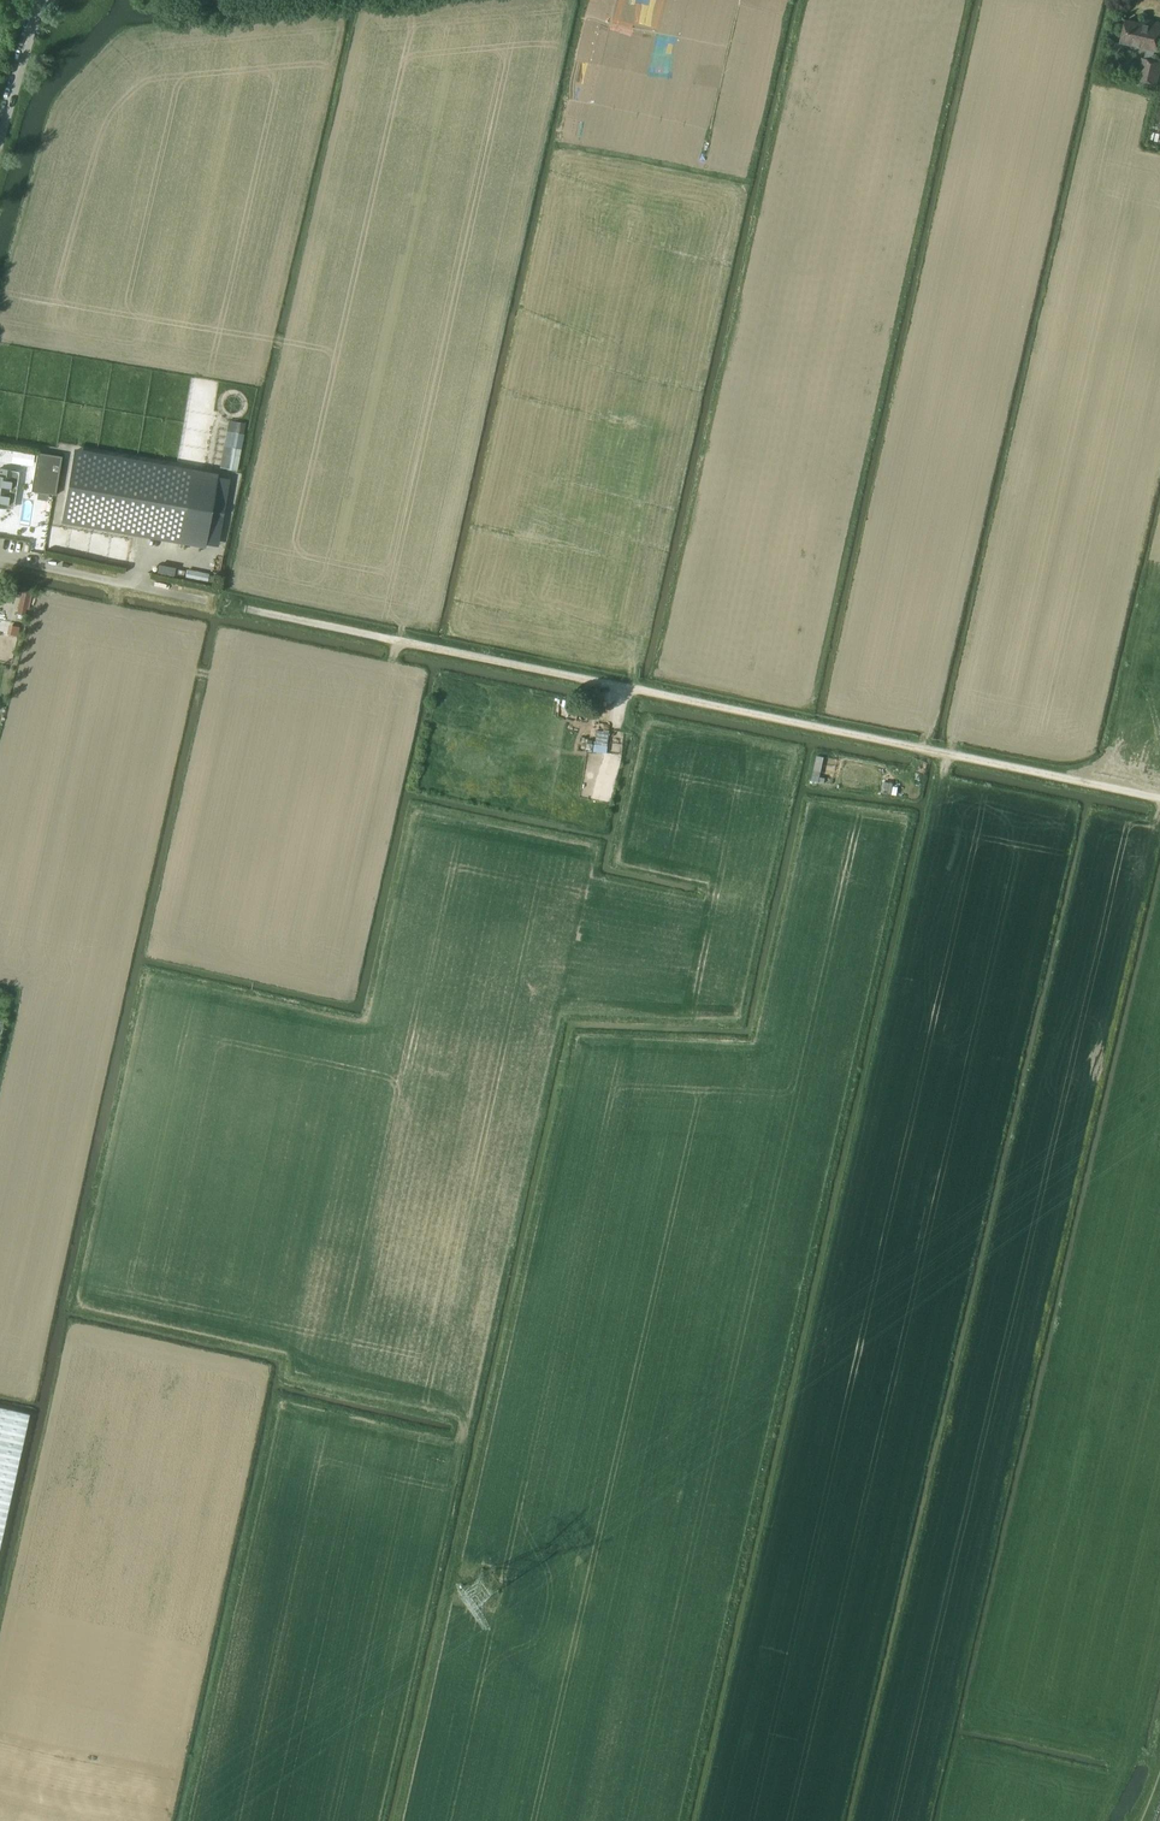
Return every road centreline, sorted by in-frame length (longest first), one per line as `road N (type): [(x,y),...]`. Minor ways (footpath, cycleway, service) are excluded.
road 1 (unclassified): [(0,134),(39,2)]

